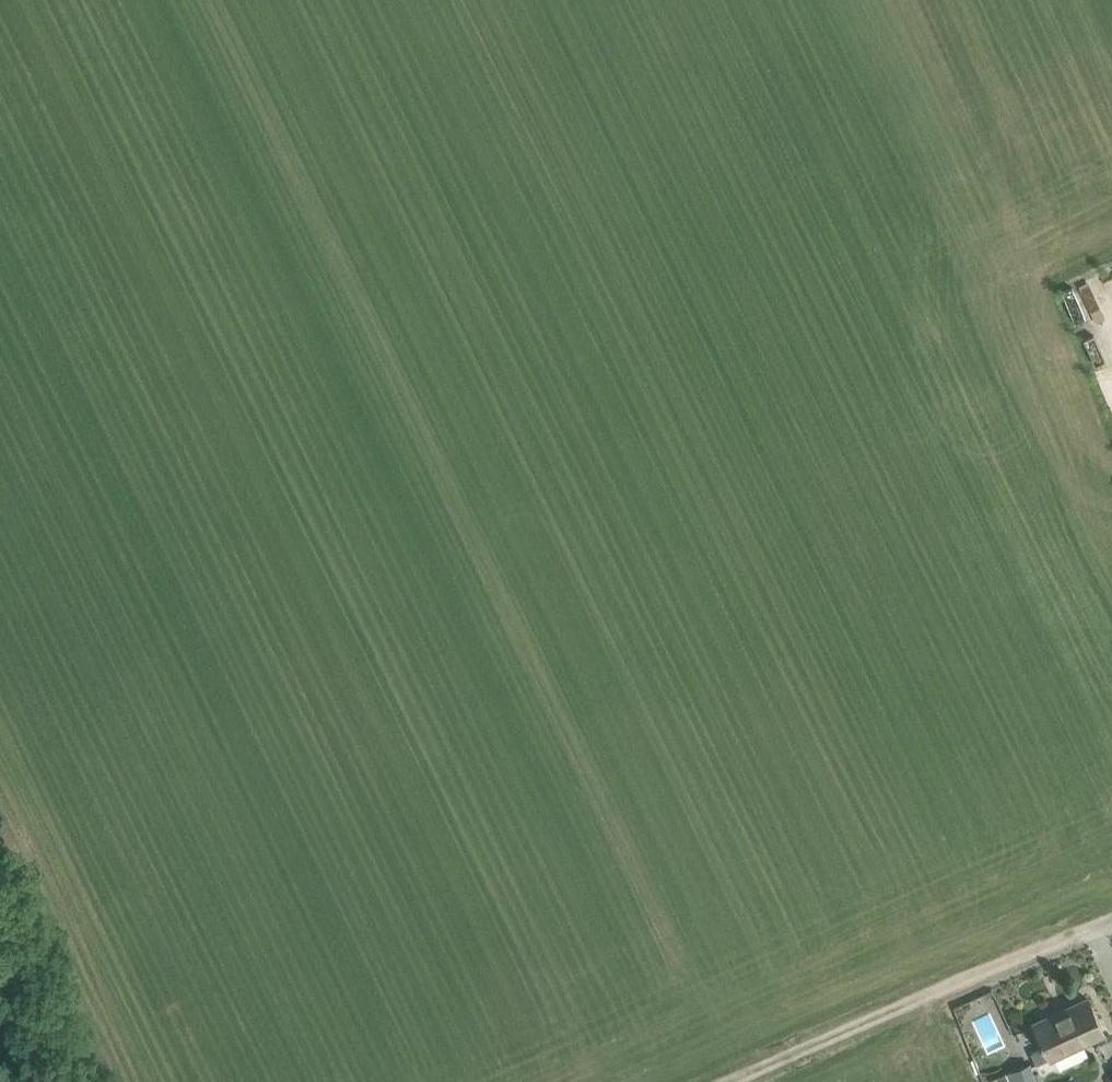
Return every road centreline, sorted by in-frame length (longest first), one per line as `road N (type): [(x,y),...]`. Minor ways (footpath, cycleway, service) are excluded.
road 1 (track): [(1111,405),(942,0)]
road 2 (track): [(1082,933),(736,1081)]
road 3 (track): [(66,1081),(0,954)]

